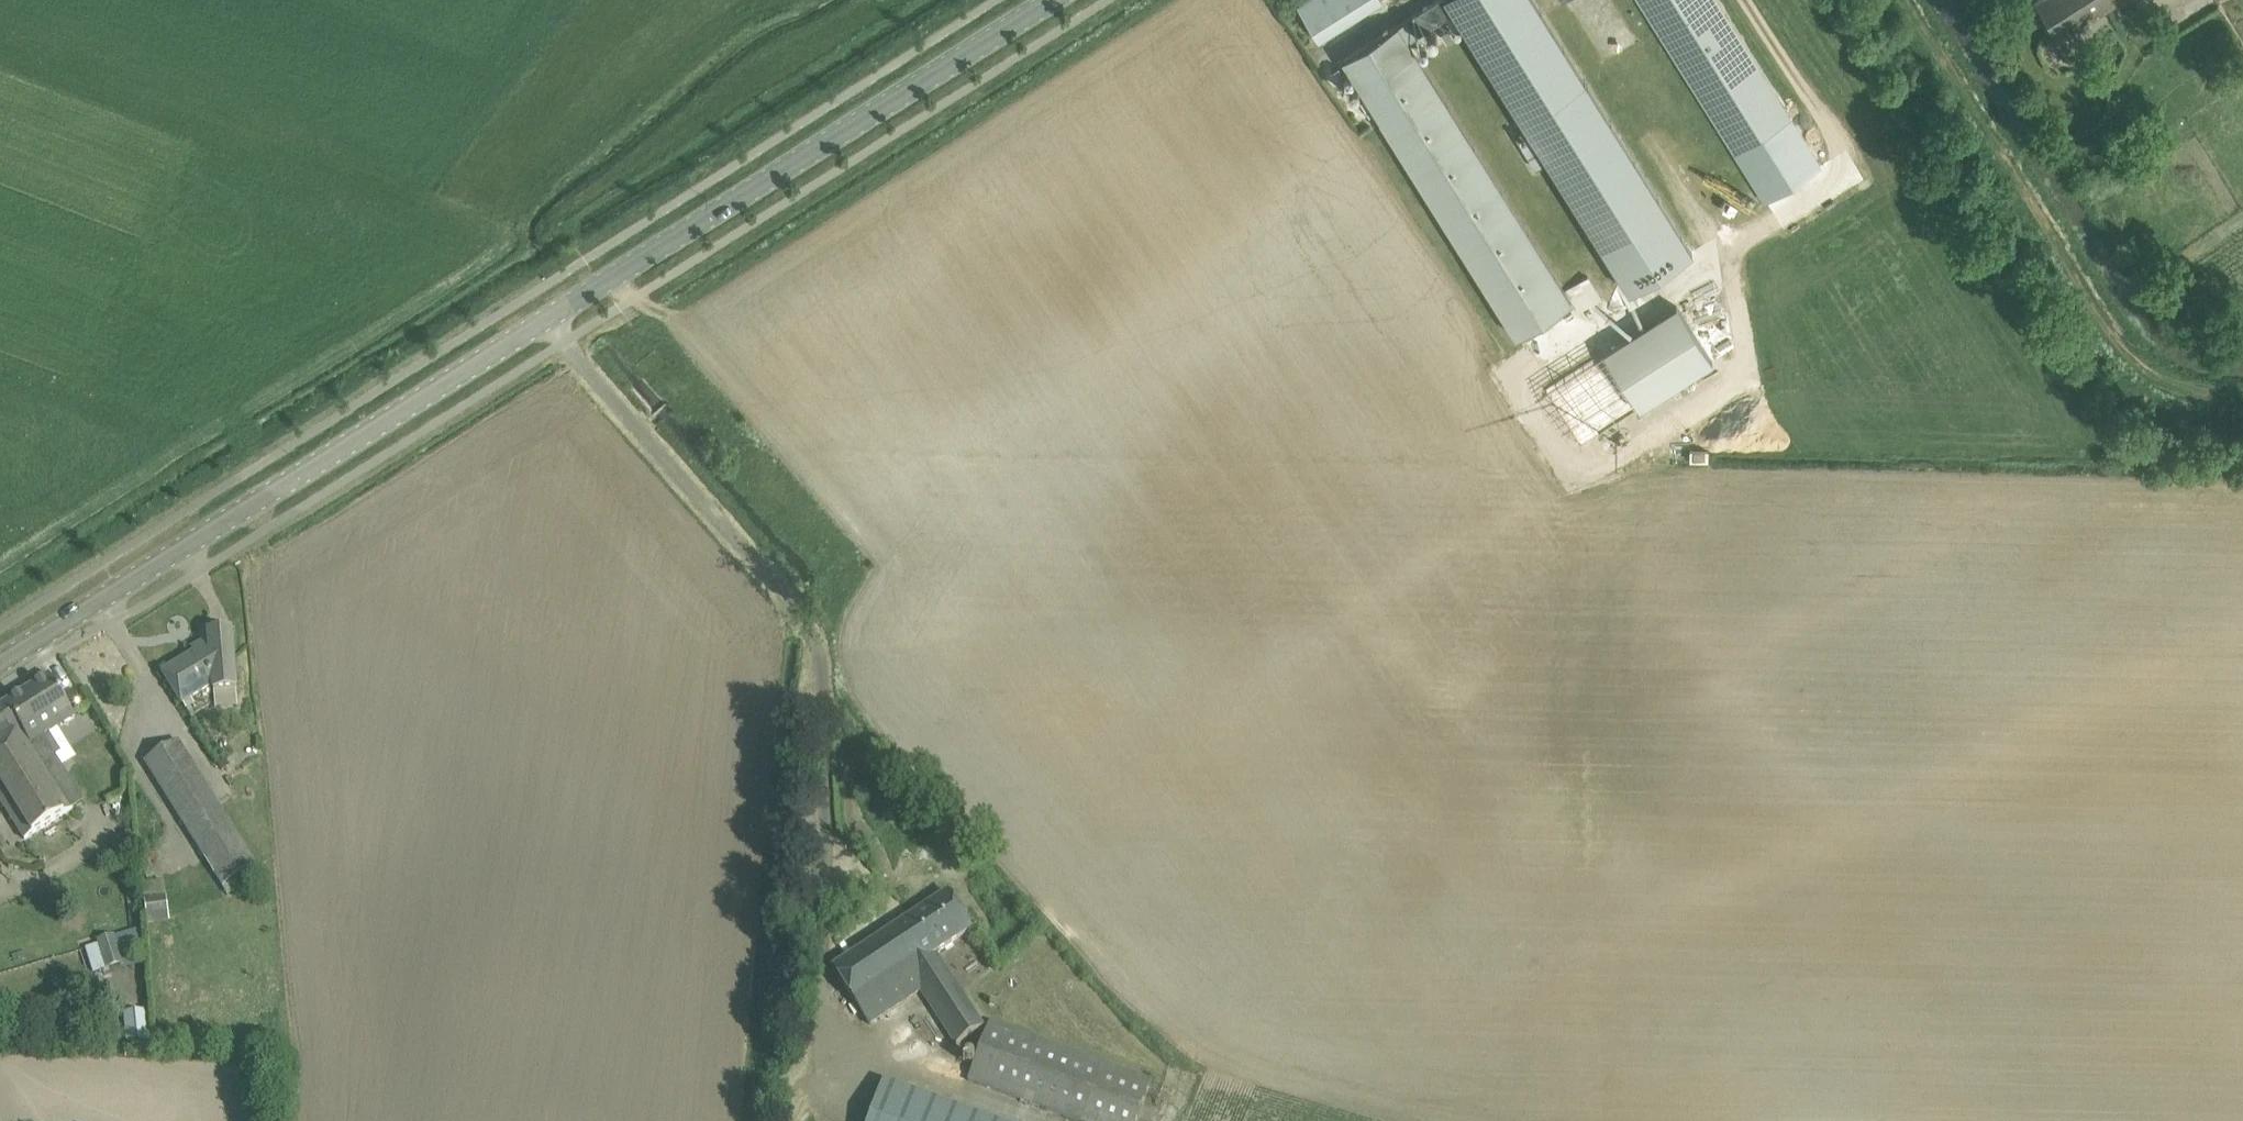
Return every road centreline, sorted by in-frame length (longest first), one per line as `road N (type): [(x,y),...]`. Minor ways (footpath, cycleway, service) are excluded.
road 1 (tertiary): [(0,664),(1053,0)]
road 2 (track): [(2242,397),(2183,389),(2134,351),(1912,0)]

